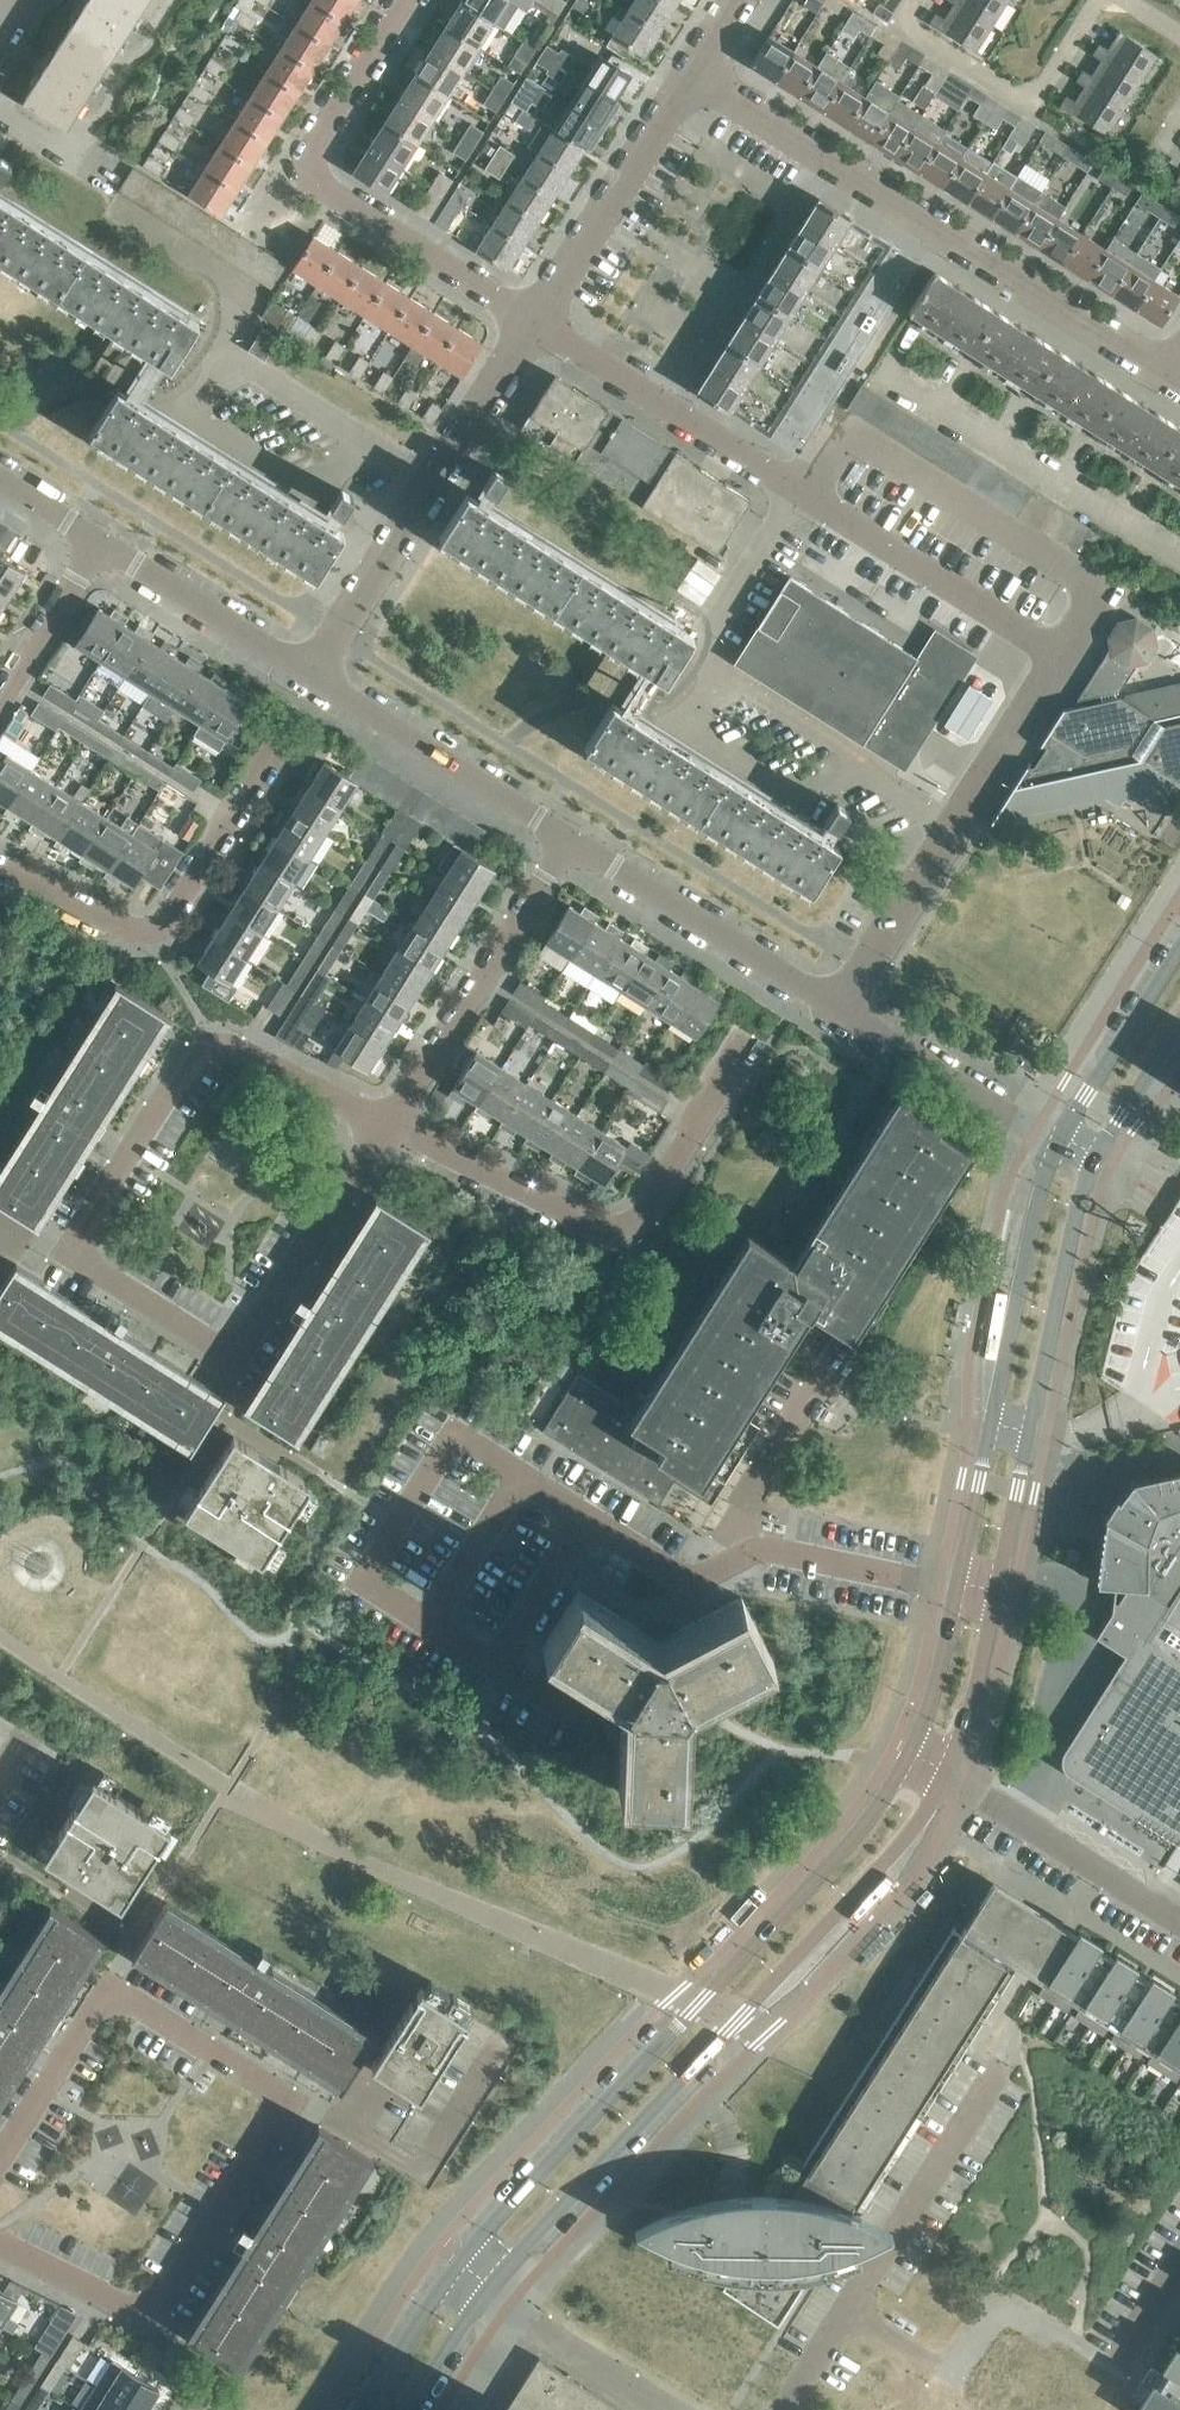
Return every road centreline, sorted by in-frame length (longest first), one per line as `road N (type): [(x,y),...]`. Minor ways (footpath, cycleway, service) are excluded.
road 1 (residential): [(385,1121),(252,1332),(235,1348),(213,1344),(90,1267),(75,1250),(77,1237),(187,1060),(212,1045),(277,1068)]
road 2 (secondary): [(490,2285),(905,1839),(943,1776)]
road 3 (secondary): [(908,1757),(872,1813),(460,2259)]
road 4 (residential): [(1168,372),(691,72)]
road 5 (residential): [(952,827),(885,785),(875,766),(697,653),(800,491)]
road 6 (residential): [(385,1121),(596,1225),(616,1227),(643,1212),(749,1043)]
road 7 (residential): [(430,481),(216,348),(248,295),(113,209)]
road 8 (residential): [(532,321),(310,176),(309,150),(402,0)]
road 9 (residential): [(1061,657),(1104,589),(852,431),(800,491)]
road 10 (secondary): [(1056,1142),(956,1587)]
road 11 (secondary): [(996,1589),(1077,1205),(1094,1158)]
road 12 (residential): [(281,2101),(274,2127),(159,2301),(118,2302),(0,2246)]
road 13 (residential): [(0,2158),(89,2018),(118,1997),(266,2084),(281,2101)]
road 14 (residential): [(0,863),(119,924),(148,930),(170,915),(274,748)]
road 15 (residential): [(385,1121),(569,838)]
road 16 (residential): [(800,491),(532,321)]
road 17 (residential): [(837,1006),(569,838)]
road 18 (residential): [(281,2101),(326,2112),(419,2171),(503,2042)]
road 19 (residential): [(1061,657),(800,491)]
road 20 (residential): [(569,838),(311,673)]
road 21 (residential): [(669,1568),(700,1577),(766,1549),(956,1587)]
road 22 (residential): [(532,321),(691,72)]
road 23 (residential): [(917,0),(907,19),(915,31),(1025,100),(1036,96),(1097,0)]
road 24 (residential): [(999,2066),(849,2309)]
road 25 (residential): [(1179,1922),(943,1776)]
road 26 (residential): [(1056,1142),(837,1006)]
road 27 (residential): [(311,673),(101,542)]
road 28 (secondary): [(1179,947),(1056,1142)]
road 29 (residential): [(311,673),(430,481)]
road 30 (residential): [(671,2409),(521,2314),(490,2285)]
road 31 (residential): [(837,1006),(952,827)]
road 32 (residential): [(952,827),(1061,657)]
road 33 (secondary): [(943,1776),(978,1681),(996,1589)]
road 34 (residential): [(430,481),(532,321)]
road 35 (residential): [(0,700),(101,542)]
road 36 (secondary): [(460,2259),(362,2409)]
road 37 (secondary): [(956,1587),(936,1682),(908,1757)]
road 38 (secondary): [(1094,1158),(1179,1020)]
road 39 (secondary): [(408,2409),(490,2285)]
road 40 (residential): [(277,1068),(385,1121)]
road 41 (residential): [(849,2309),(783,2409)]

